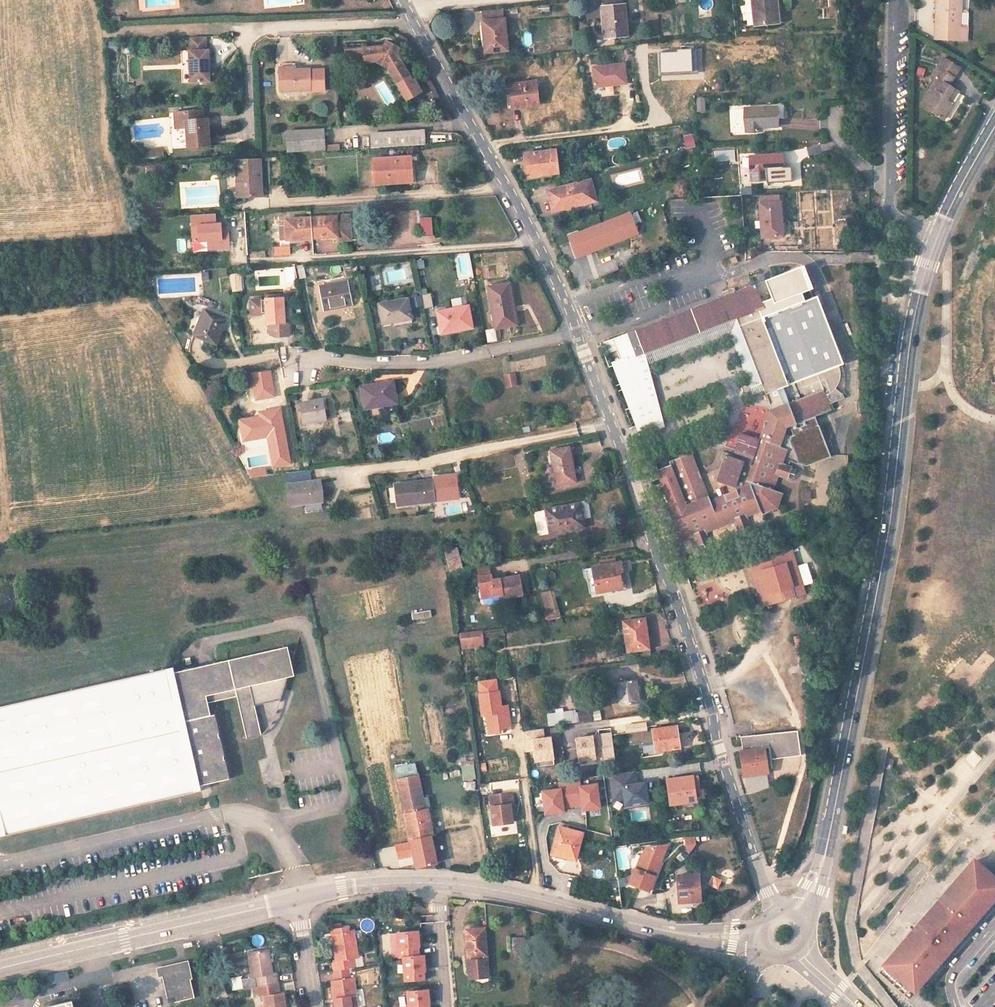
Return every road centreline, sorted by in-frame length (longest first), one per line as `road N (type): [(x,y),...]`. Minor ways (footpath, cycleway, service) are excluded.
road 1 (residential): [(773,910),(674,593),(569,310),(401,0)]
road 2 (secondary): [(798,911),(819,878),(891,521),(914,308),(936,234)]
road 3 (secondary): [(294,899),(439,883),(699,937),(758,939)]
road 4 (secondary): [(0,969),(294,899)]
road 5 (unclassified): [(895,0),(890,202),(896,216),(936,234)]
road 6 (secondary): [(936,234),(994,128)]

